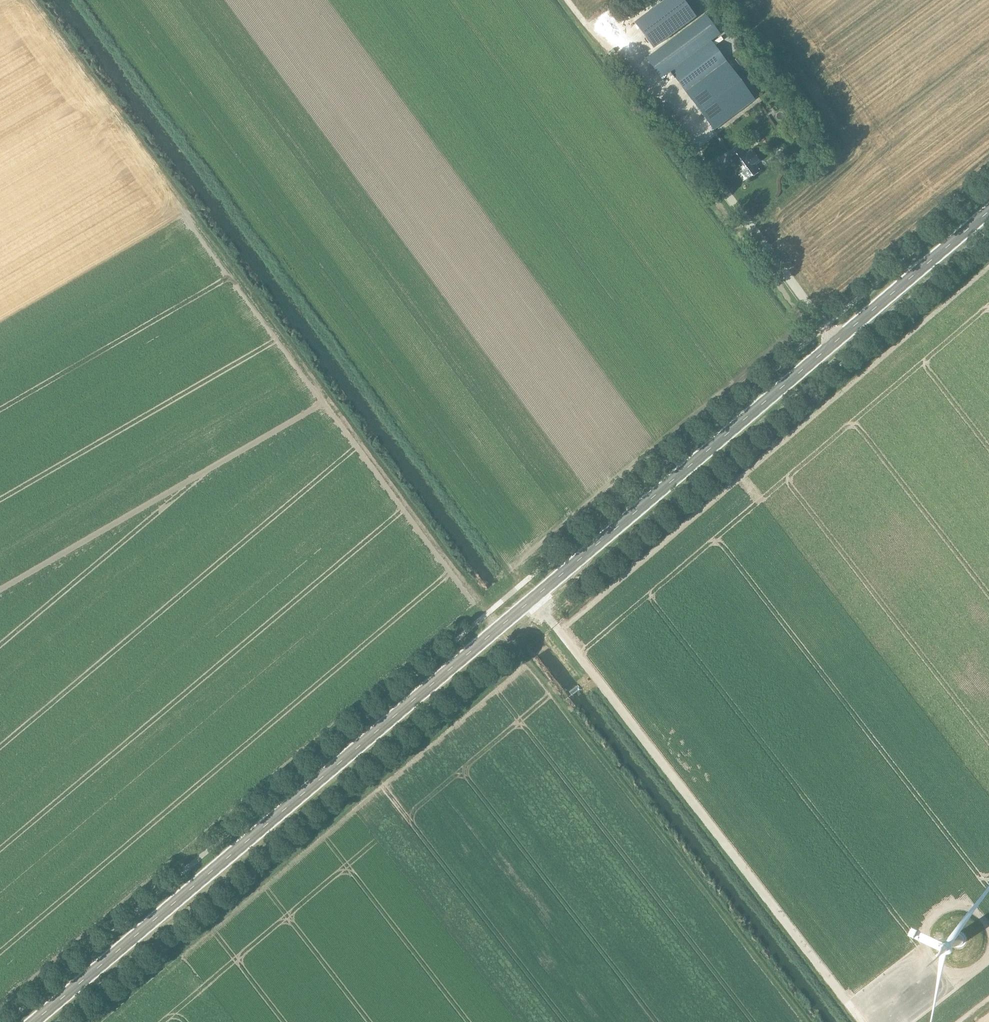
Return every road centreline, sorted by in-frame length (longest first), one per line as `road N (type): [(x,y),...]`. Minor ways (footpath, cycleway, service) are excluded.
road 1 (secondary): [(30,1021),(988,211)]

